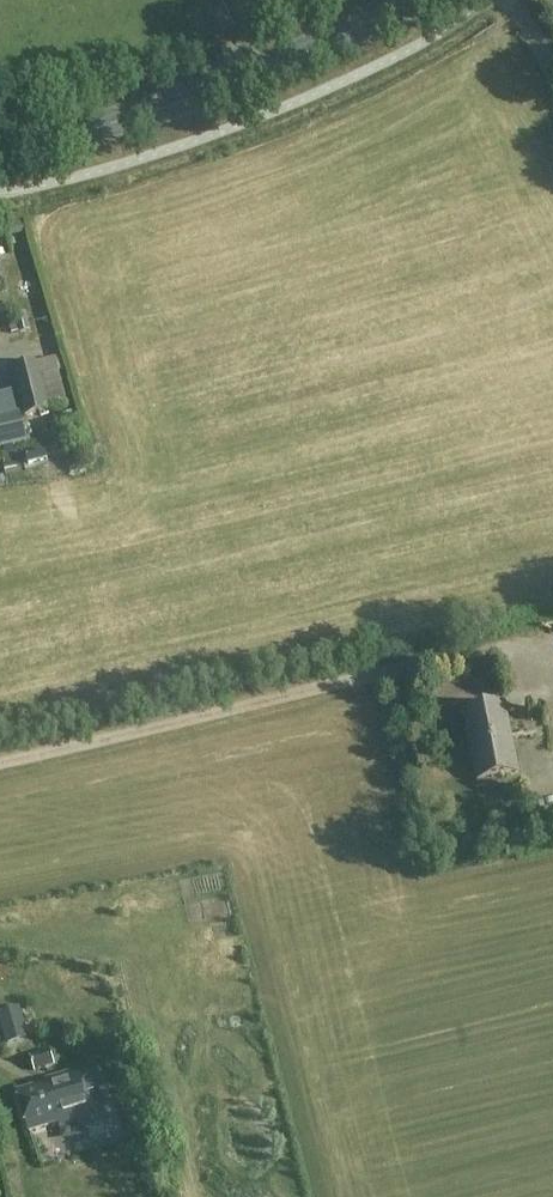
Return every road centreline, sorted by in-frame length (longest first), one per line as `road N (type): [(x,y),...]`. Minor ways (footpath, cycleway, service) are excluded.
road 1 (track): [(0,760),(499,646),(532,656)]
road 2 (primary): [(0,150),(198,94),(407,0)]

